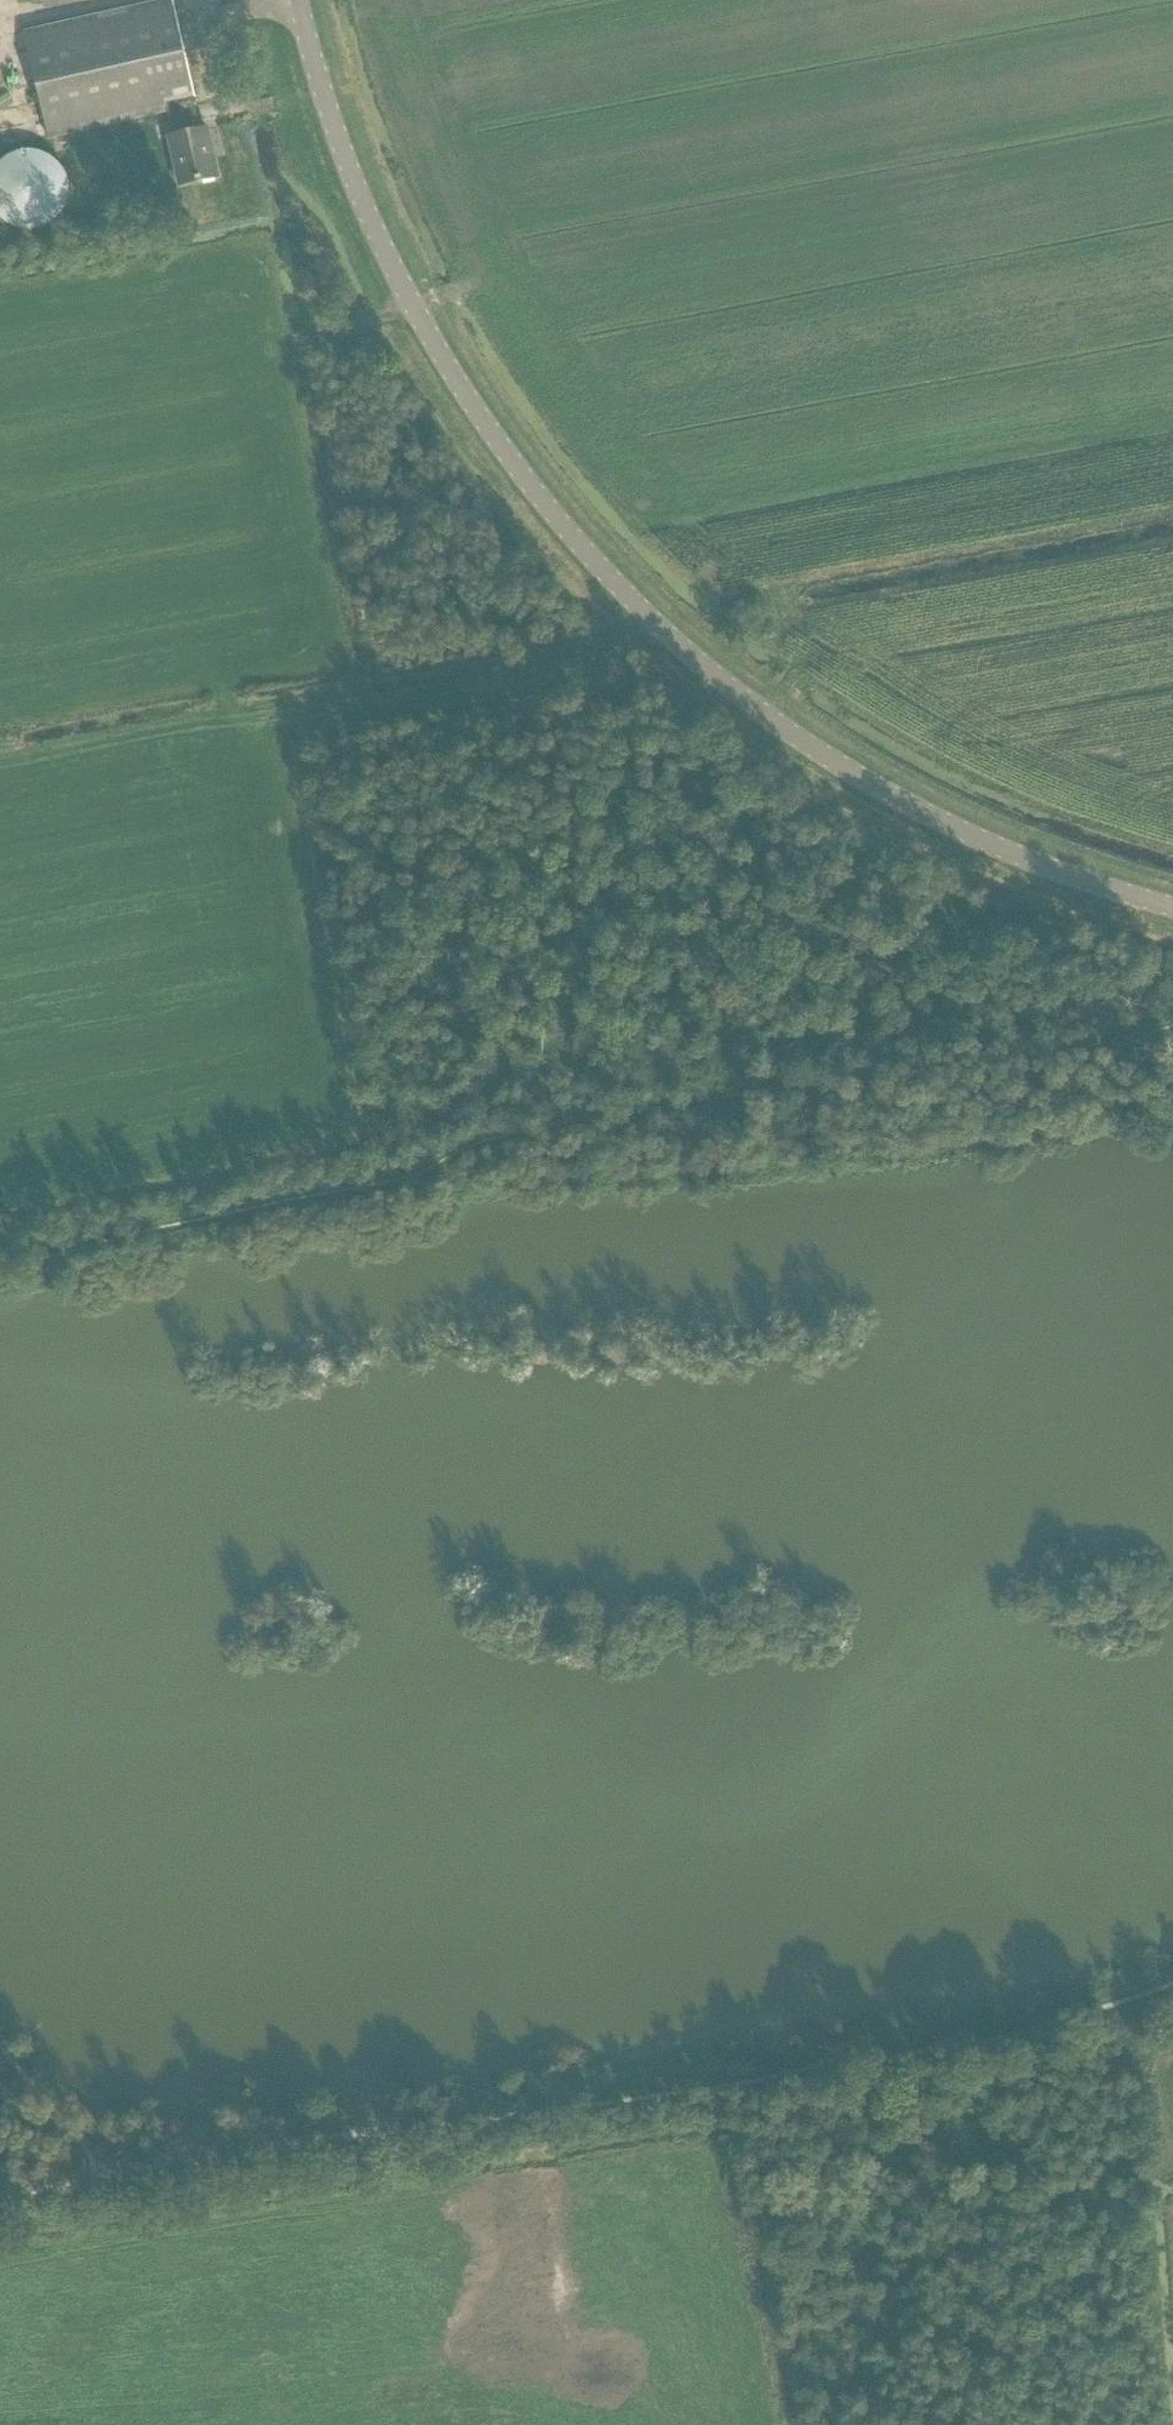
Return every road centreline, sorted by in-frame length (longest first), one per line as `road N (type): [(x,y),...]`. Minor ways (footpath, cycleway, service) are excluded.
road 1 (tertiary): [(1172,910),(1035,869),(939,826),(836,767),(744,700),(626,599),(512,469),(414,312),(342,154),(298,0)]

